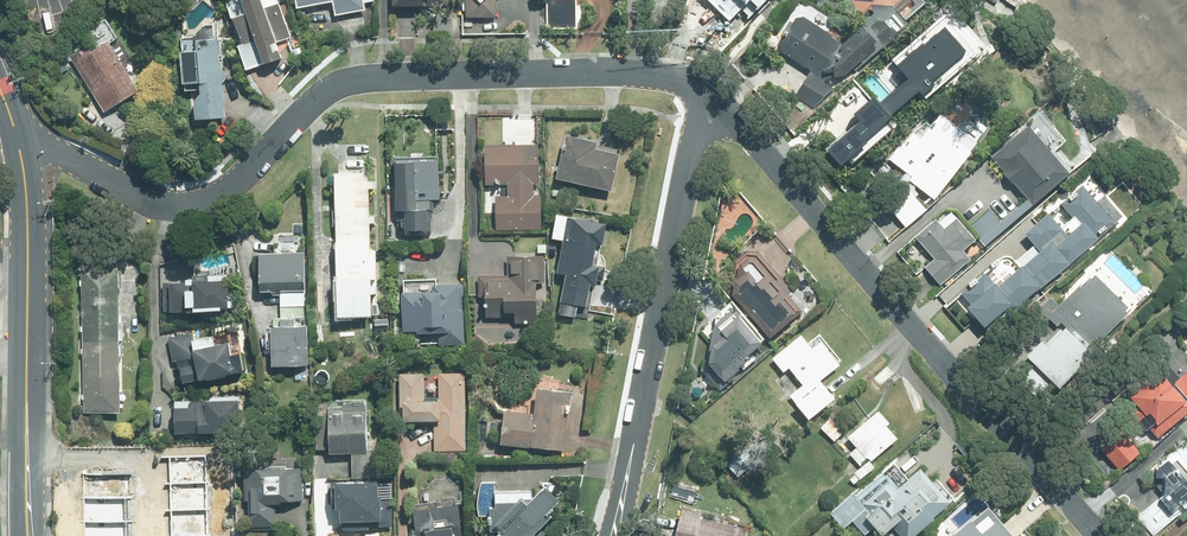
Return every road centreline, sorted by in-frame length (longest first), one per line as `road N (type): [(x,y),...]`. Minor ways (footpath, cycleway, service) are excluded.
road 1 (residential): [(708,94),(643,72),(348,80),(316,99),(234,182),(184,204),(135,194),(17,139)]
road 2 (residential): [(1100,535),(708,94)]
road 3 (residential): [(615,535),(708,94)]
road 4 (secondary): [(17,139),(27,202),(27,355)]
road 5 (secondary): [(27,355),(31,535)]

